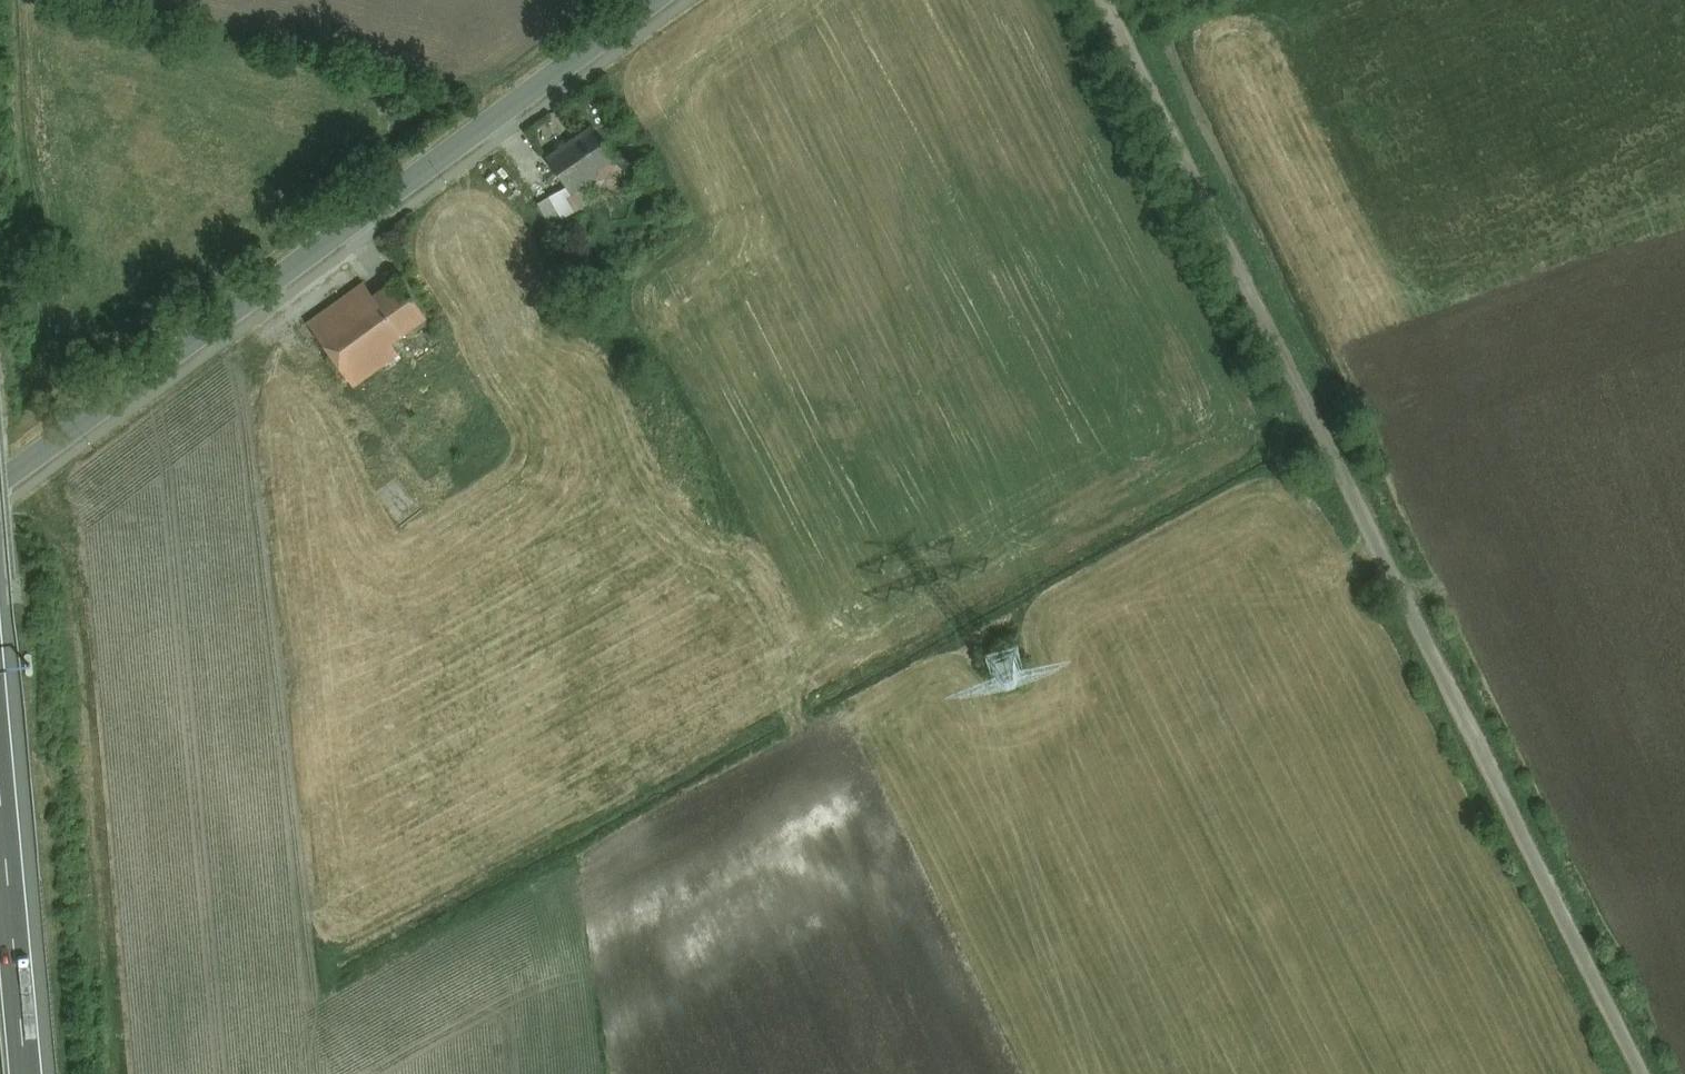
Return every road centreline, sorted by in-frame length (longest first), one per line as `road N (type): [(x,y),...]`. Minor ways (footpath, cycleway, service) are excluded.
road 1 (tertiary): [(0,486),(655,0)]
road 2 (motorway): [(27,1073),(0,780)]

